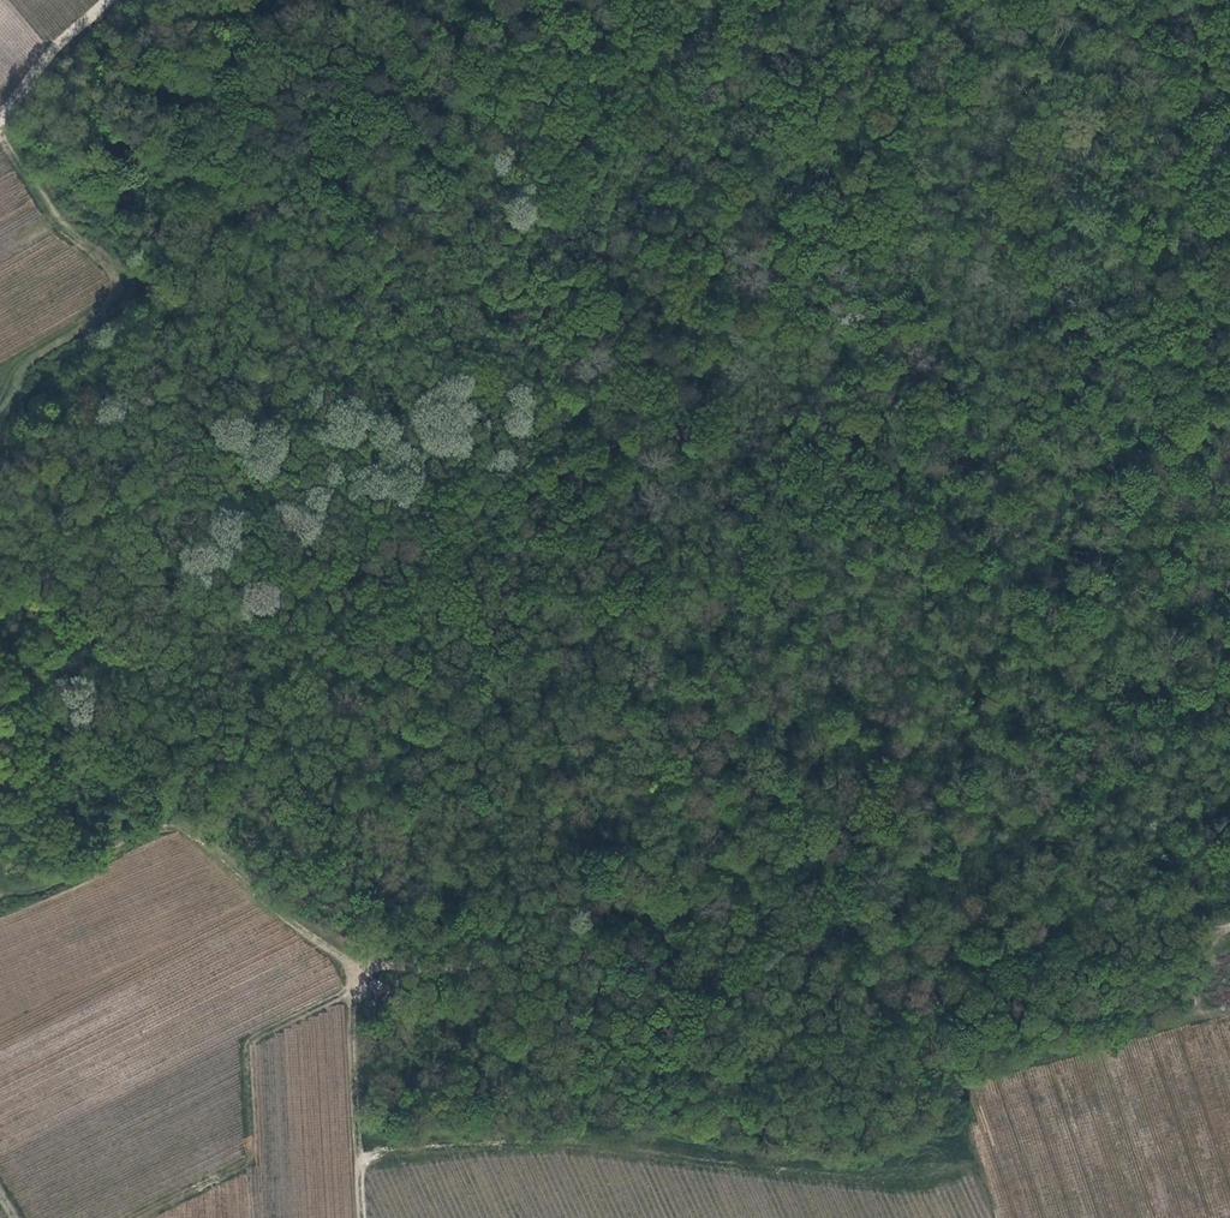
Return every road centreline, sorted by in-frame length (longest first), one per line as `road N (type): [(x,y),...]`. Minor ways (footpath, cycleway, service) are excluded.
road 1 (track): [(0,891),(61,883),(165,825),(187,833),(339,961),(345,993),(251,1039),(252,1160),(130,1217)]
road 2 (track): [(345,993),(363,1217)]
road 3 (track): [(0,114),(44,53),(106,0)]

